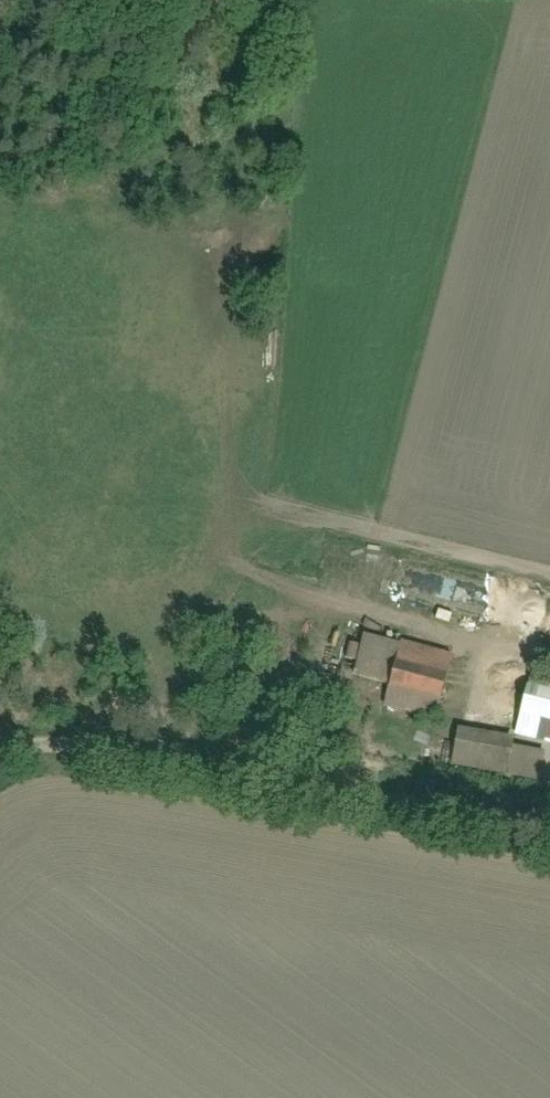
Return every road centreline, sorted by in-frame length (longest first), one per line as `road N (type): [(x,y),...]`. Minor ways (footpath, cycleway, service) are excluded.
road 1 (unclassified): [(0,759),(18,749),(78,749),(549,834)]

